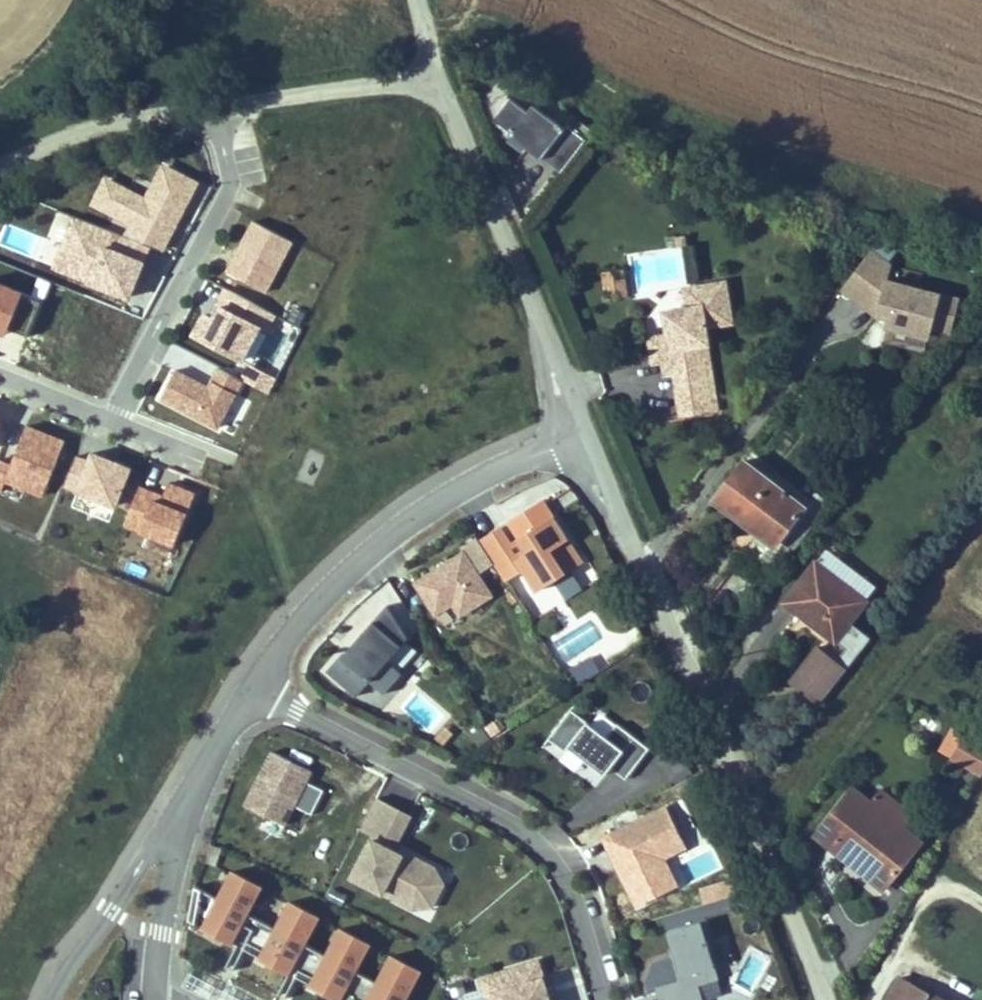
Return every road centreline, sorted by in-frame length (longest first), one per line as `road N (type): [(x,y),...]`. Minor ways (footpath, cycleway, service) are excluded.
road 1 (unclassified): [(585,444),(828,999)]
road 2 (residential): [(609,999),(567,863),(528,825),(259,693)]
road 3 (residential): [(585,444),(516,462),(348,567),(259,693)]
road 4 (unclassified): [(432,83),(541,318),(585,444)]
road 5 (residential): [(113,425),(232,187),(217,110)]
road 6 (unclassified): [(217,110),(21,147),(0,163)]
road 7 (residential): [(176,818),(55,999)]
road 8 (unclassified): [(432,83),(217,110)]
road 9 (residential): [(156,999),(176,818)]
road 10 (residential): [(259,693),(176,818)]
road 11 (residential): [(0,377),(113,425)]

